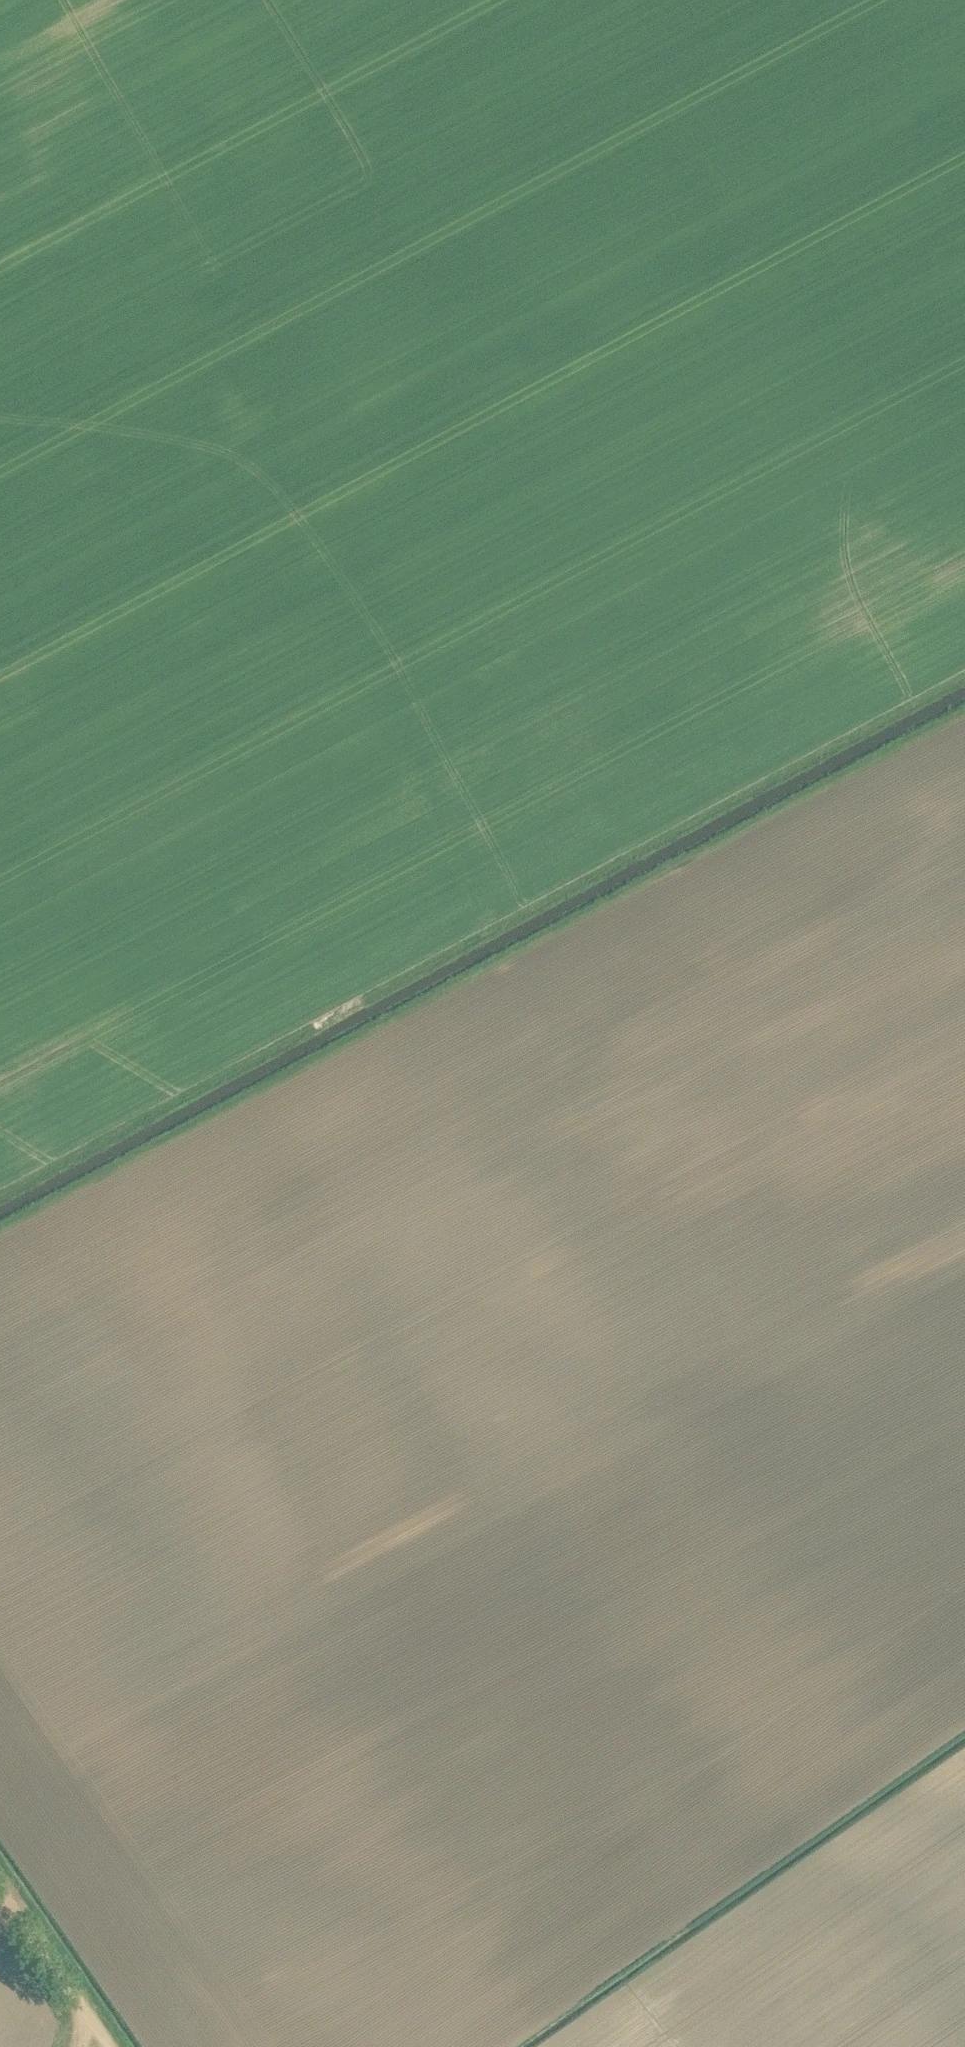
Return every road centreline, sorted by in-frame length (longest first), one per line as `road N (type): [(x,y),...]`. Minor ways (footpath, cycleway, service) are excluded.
road 1 (unclassified): [(0,1892),(88,2022)]

